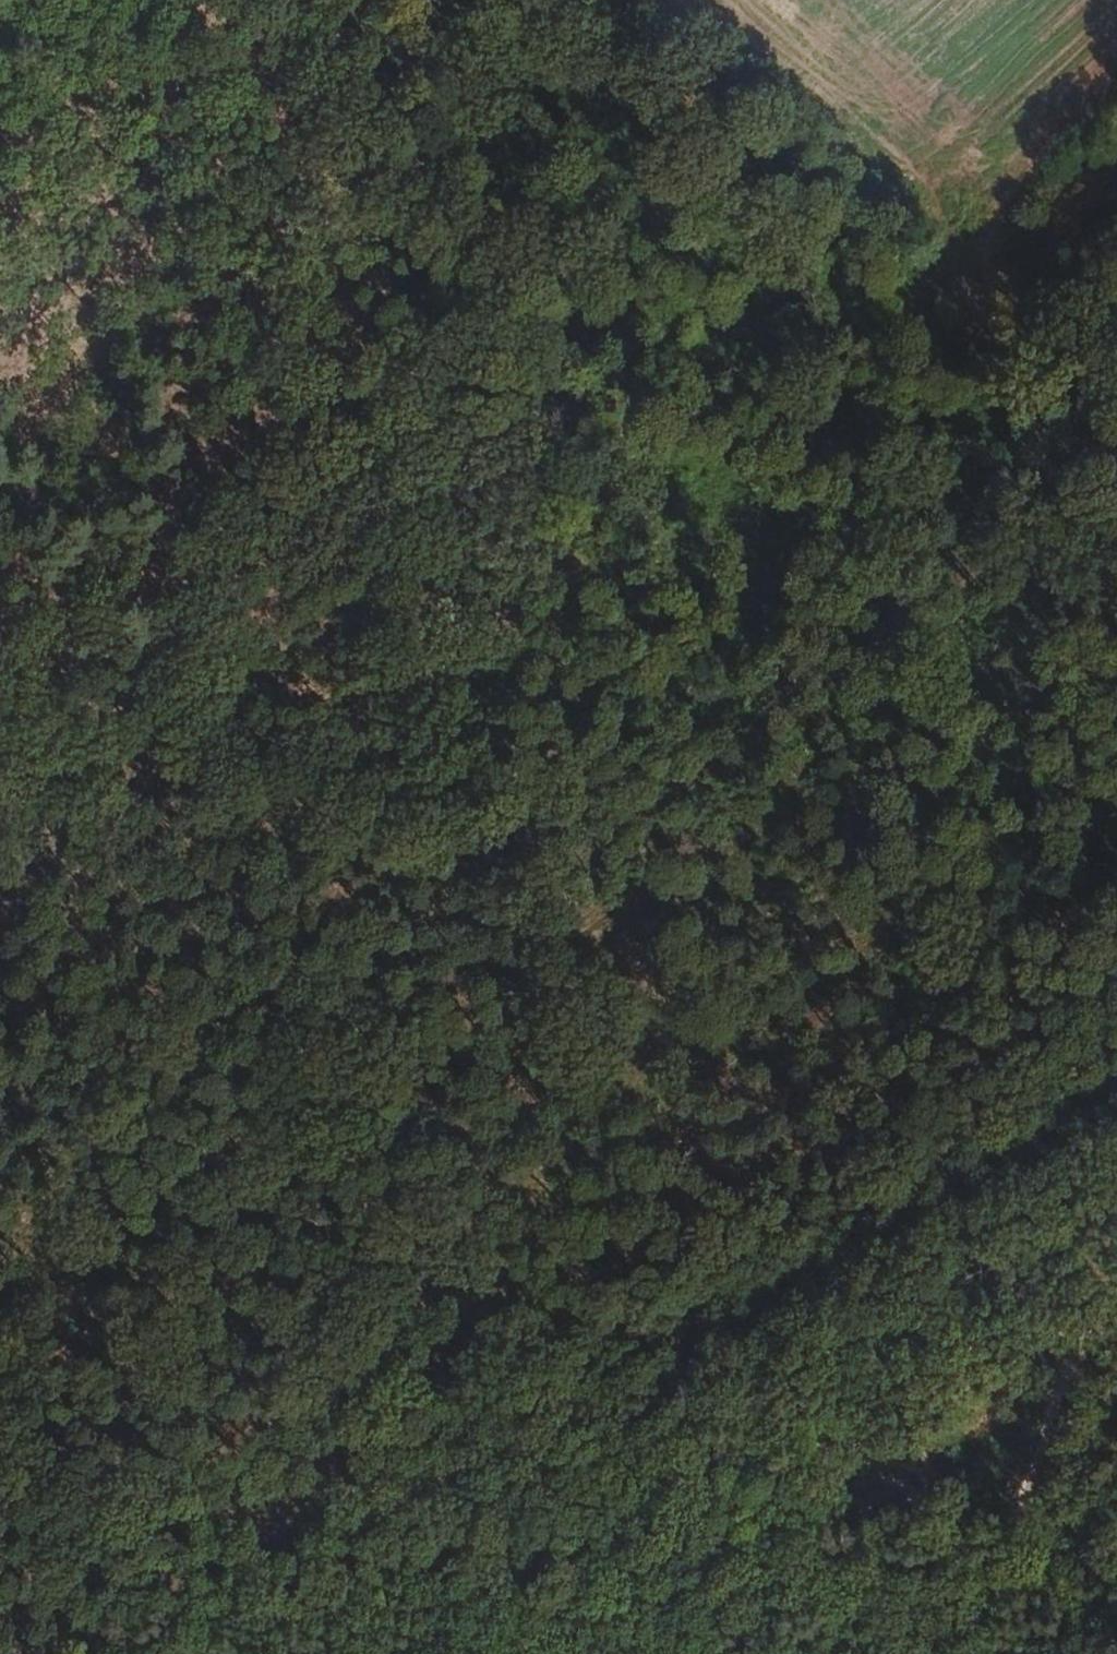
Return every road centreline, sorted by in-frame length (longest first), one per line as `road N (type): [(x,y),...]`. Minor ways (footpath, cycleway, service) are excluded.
road 1 (track): [(652,0),(843,101),(1116,530)]
road 2 (track): [(1116,1267),(942,1653)]

